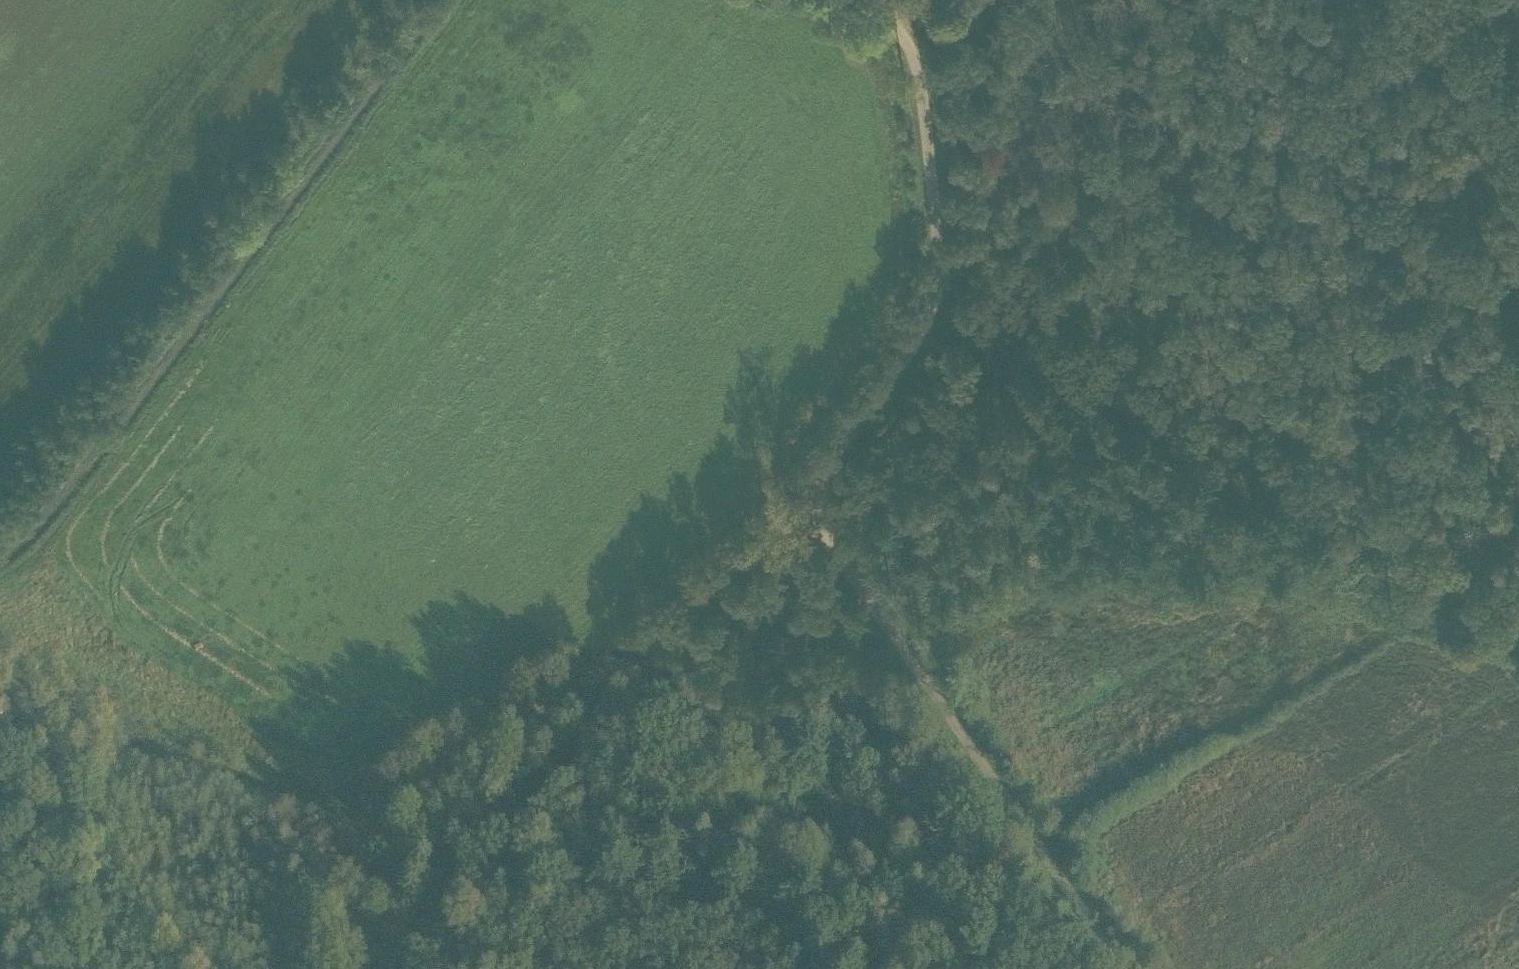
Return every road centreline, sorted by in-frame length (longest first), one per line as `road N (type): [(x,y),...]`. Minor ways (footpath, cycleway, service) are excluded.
road 1 (unclassified): [(1124,968),(819,524),(814,491),(915,340),(935,304),(937,277),(919,66),(906,40),(861,0)]
road 2 (track): [(814,491),(683,612),(362,831)]
road 3 (track): [(0,682),(88,740),(362,831)]
road 4 (track): [(361,849),(352,968)]

